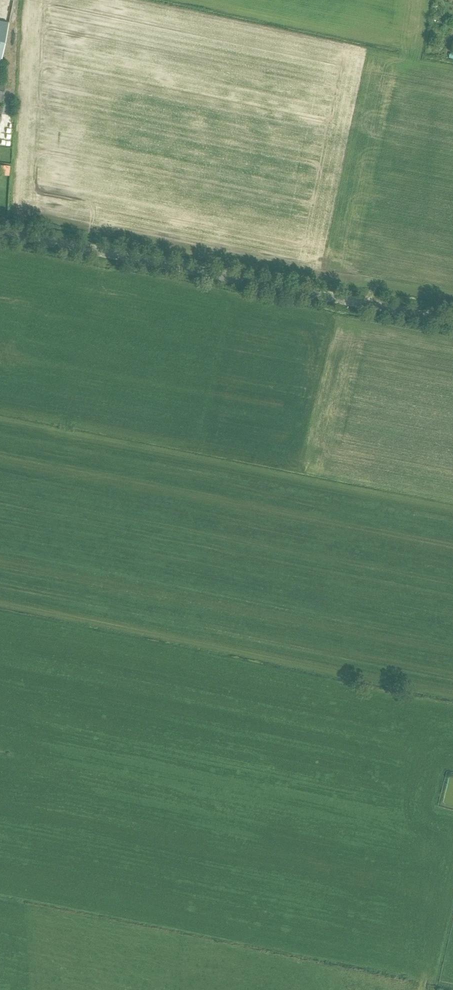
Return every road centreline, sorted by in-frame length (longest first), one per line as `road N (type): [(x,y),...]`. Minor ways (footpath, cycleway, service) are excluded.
road 1 (residential): [(452,322),(0,234)]

